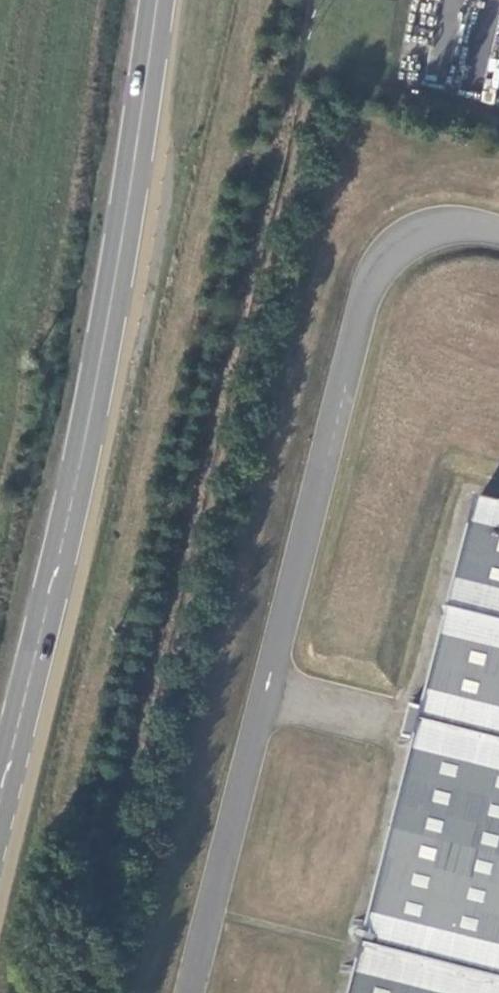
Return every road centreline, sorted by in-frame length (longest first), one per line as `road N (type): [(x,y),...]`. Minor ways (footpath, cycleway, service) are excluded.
road 1 (primary): [(154,0),(75,471),(0,791)]

